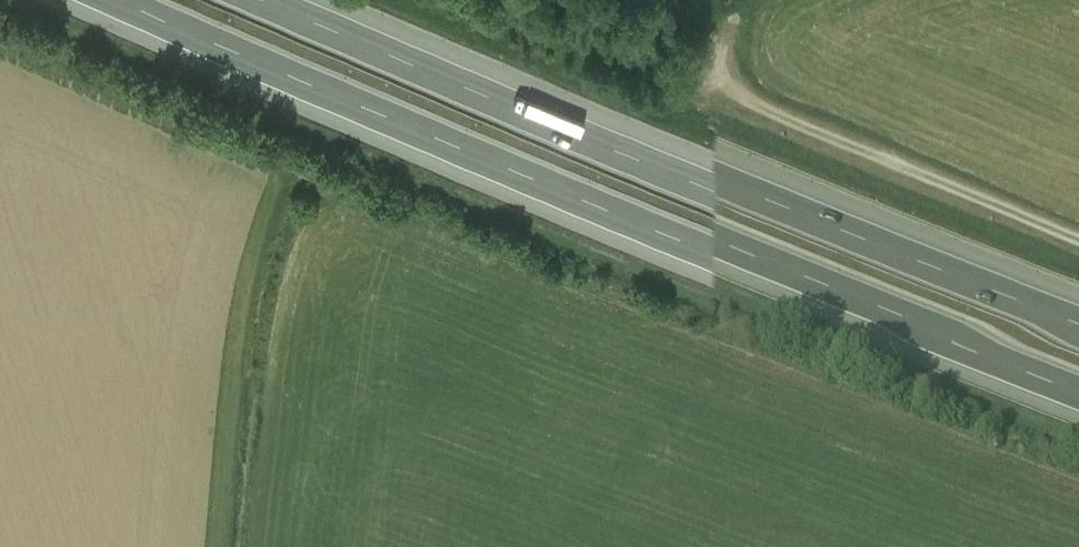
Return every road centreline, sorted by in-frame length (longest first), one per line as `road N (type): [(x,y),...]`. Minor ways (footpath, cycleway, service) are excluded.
road 1 (motorway): [(137,0),(1078,402)]
road 2 (motorway): [(1078,337),(267,0)]

